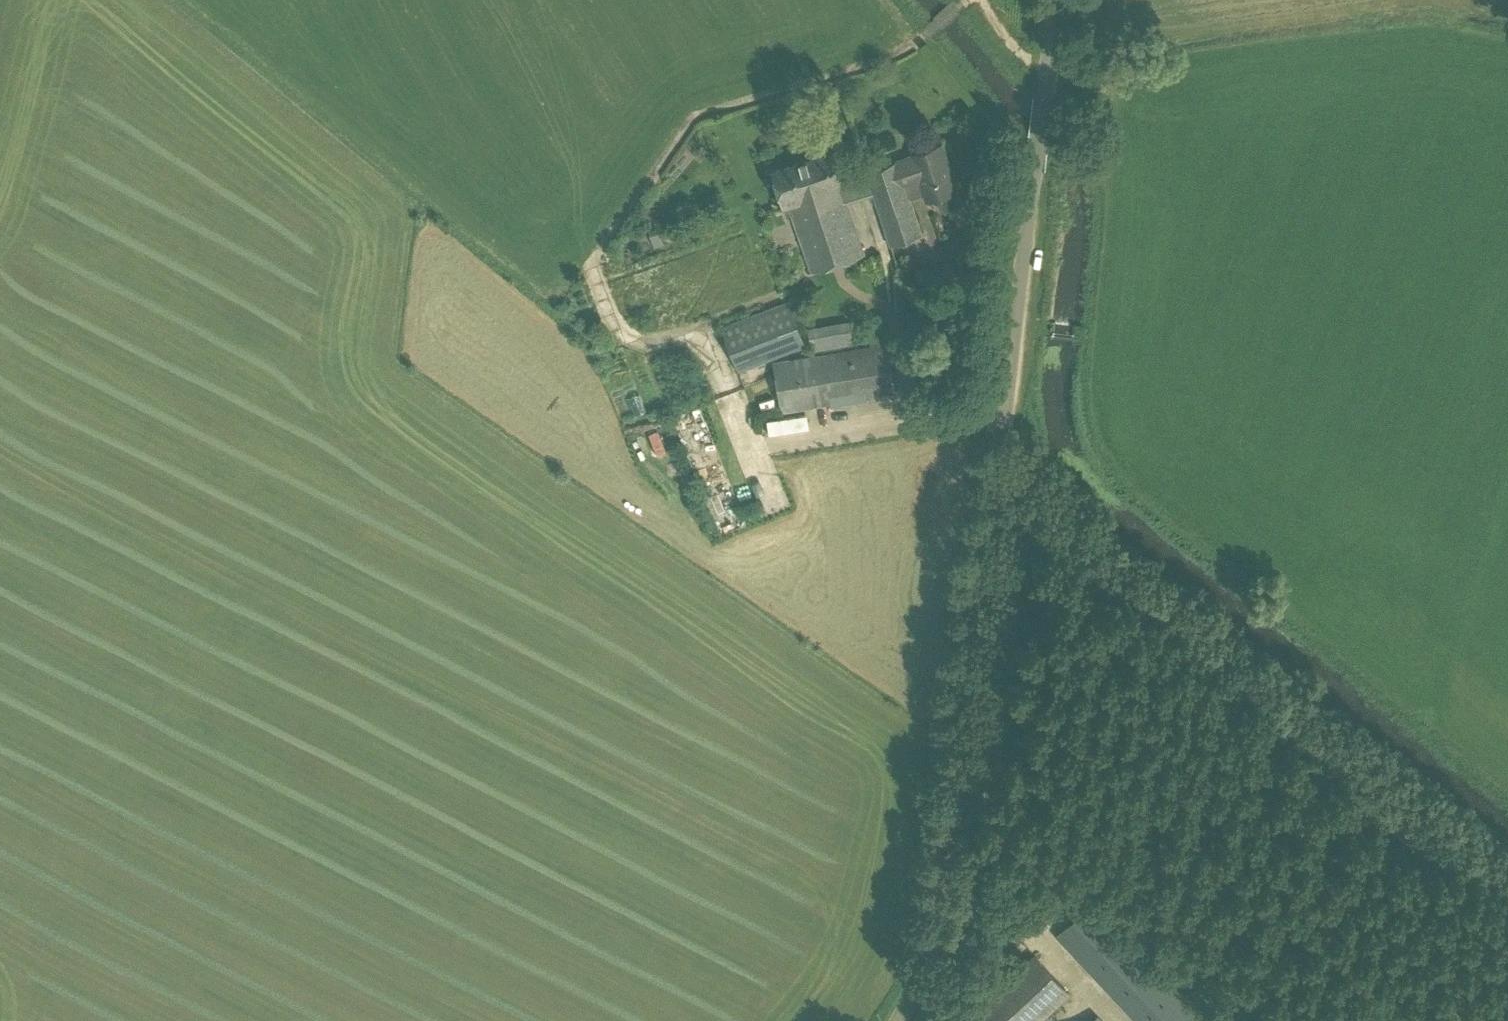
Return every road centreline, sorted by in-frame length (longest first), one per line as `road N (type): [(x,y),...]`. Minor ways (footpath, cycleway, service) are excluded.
road 1 (unclassified): [(898,1020),(941,911),(1055,0)]

